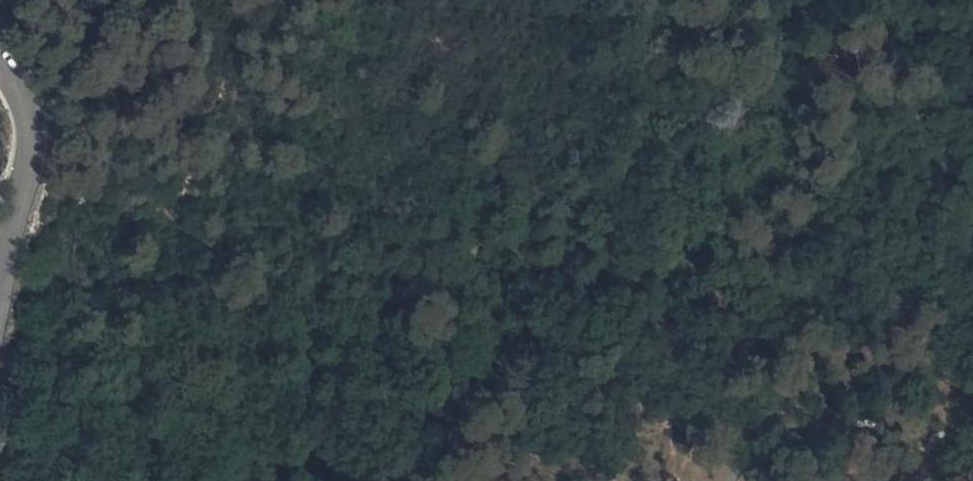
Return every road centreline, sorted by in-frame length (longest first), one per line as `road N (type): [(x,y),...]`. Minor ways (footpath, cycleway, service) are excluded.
road 1 (unclassified): [(0,259),(26,153),(20,101),(0,60)]

